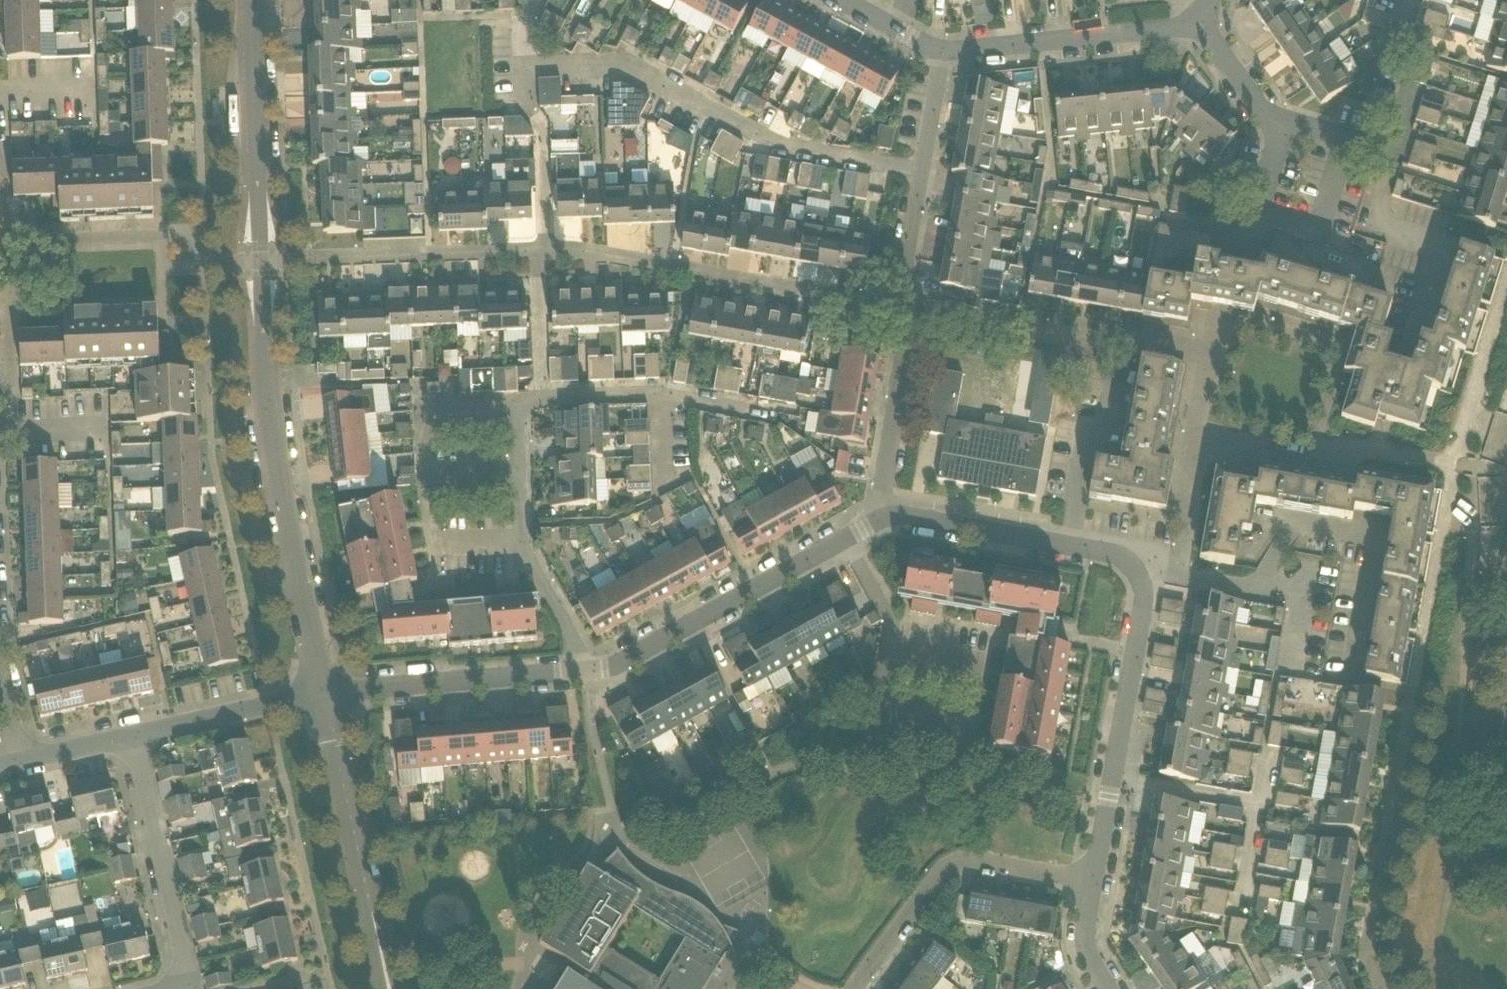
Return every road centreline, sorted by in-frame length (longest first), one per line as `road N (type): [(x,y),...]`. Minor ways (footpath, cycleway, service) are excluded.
road 1 (tertiary): [(320,693),(280,485),(262,325),(251,0)]
road 2 (residential): [(1095,879),(1145,595),(1135,570),(1118,555),(888,516)]
road 3 (residential): [(888,516),(883,491),(913,310),(898,307),(944,53)]
road 4 (residential): [(888,516),(608,670),(588,673)]
road 5 (residential): [(588,673),(521,540),(520,404),(542,403)]
road 6 (residential): [(855,988),(951,859),(1095,879)]
road 7 (tertiary): [(388,988),(320,693)]
road 8 (residential): [(588,673),(320,693)]
road 9 (residential): [(944,53),(1206,27)]
road 10 (residential): [(194,985),(136,735)]
road 11 (residential): [(136,735),(320,693)]

